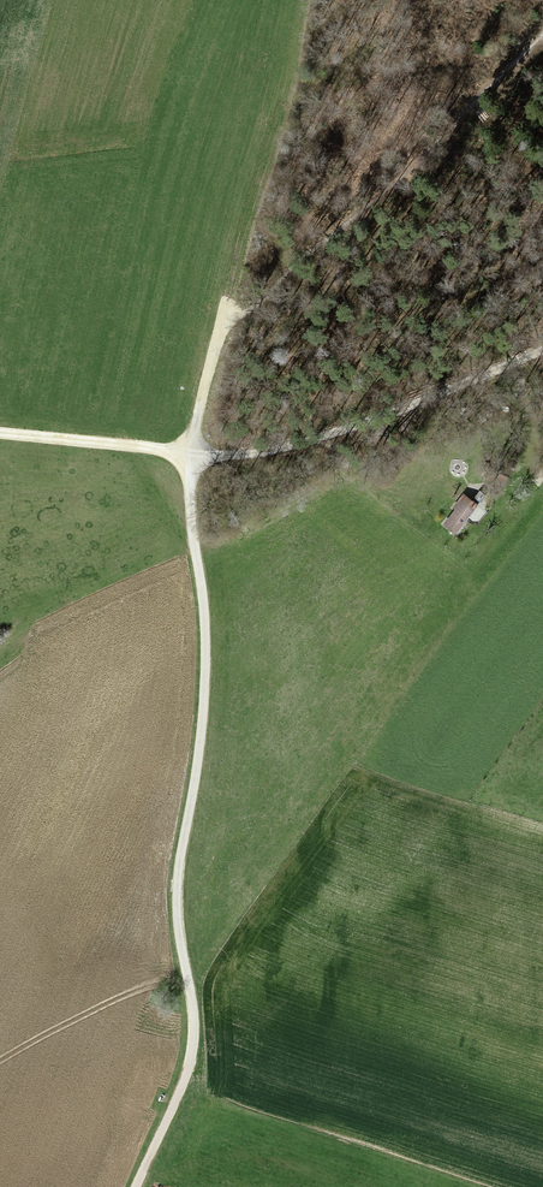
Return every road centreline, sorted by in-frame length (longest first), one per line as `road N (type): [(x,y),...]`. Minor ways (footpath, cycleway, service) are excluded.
road 1 (track): [(190,452),(205,689),(176,882),(195,1045),(136,1186)]
road 2 (track): [(328,0),(264,228),(227,301),(190,452)]
road 3 (track): [(223,319),(258,306),(297,262),(353,225),(542,34)]
road 4 (track): [(190,452),(270,451),(542,350)]
road 5 (track): [(188,979),(145,987),(0,1058)]
road 6 (track): [(0,434),(190,452)]

